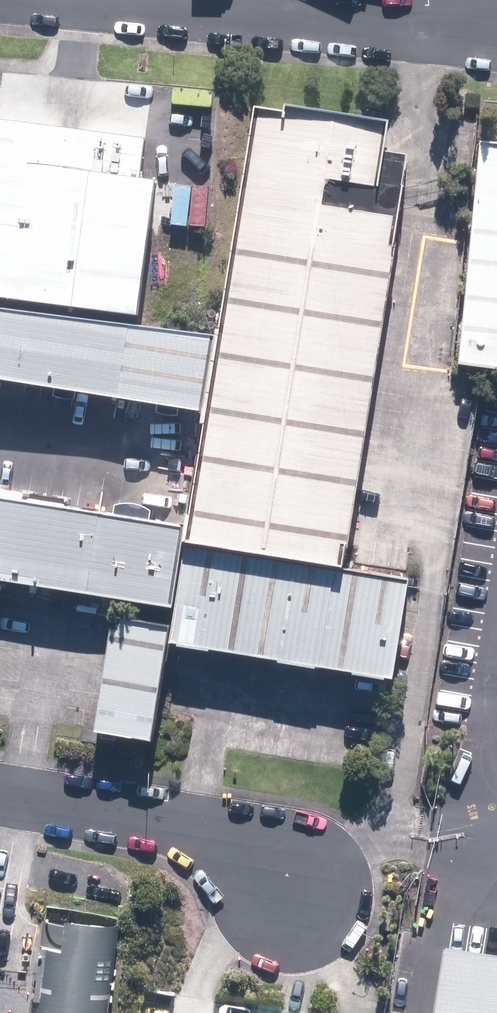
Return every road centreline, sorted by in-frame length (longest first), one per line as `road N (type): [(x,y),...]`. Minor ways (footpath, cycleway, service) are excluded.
road 1 (unclassified): [(496,33),(132,0)]
road 2 (unclassified): [(307,893),(243,841),(0,798)]

